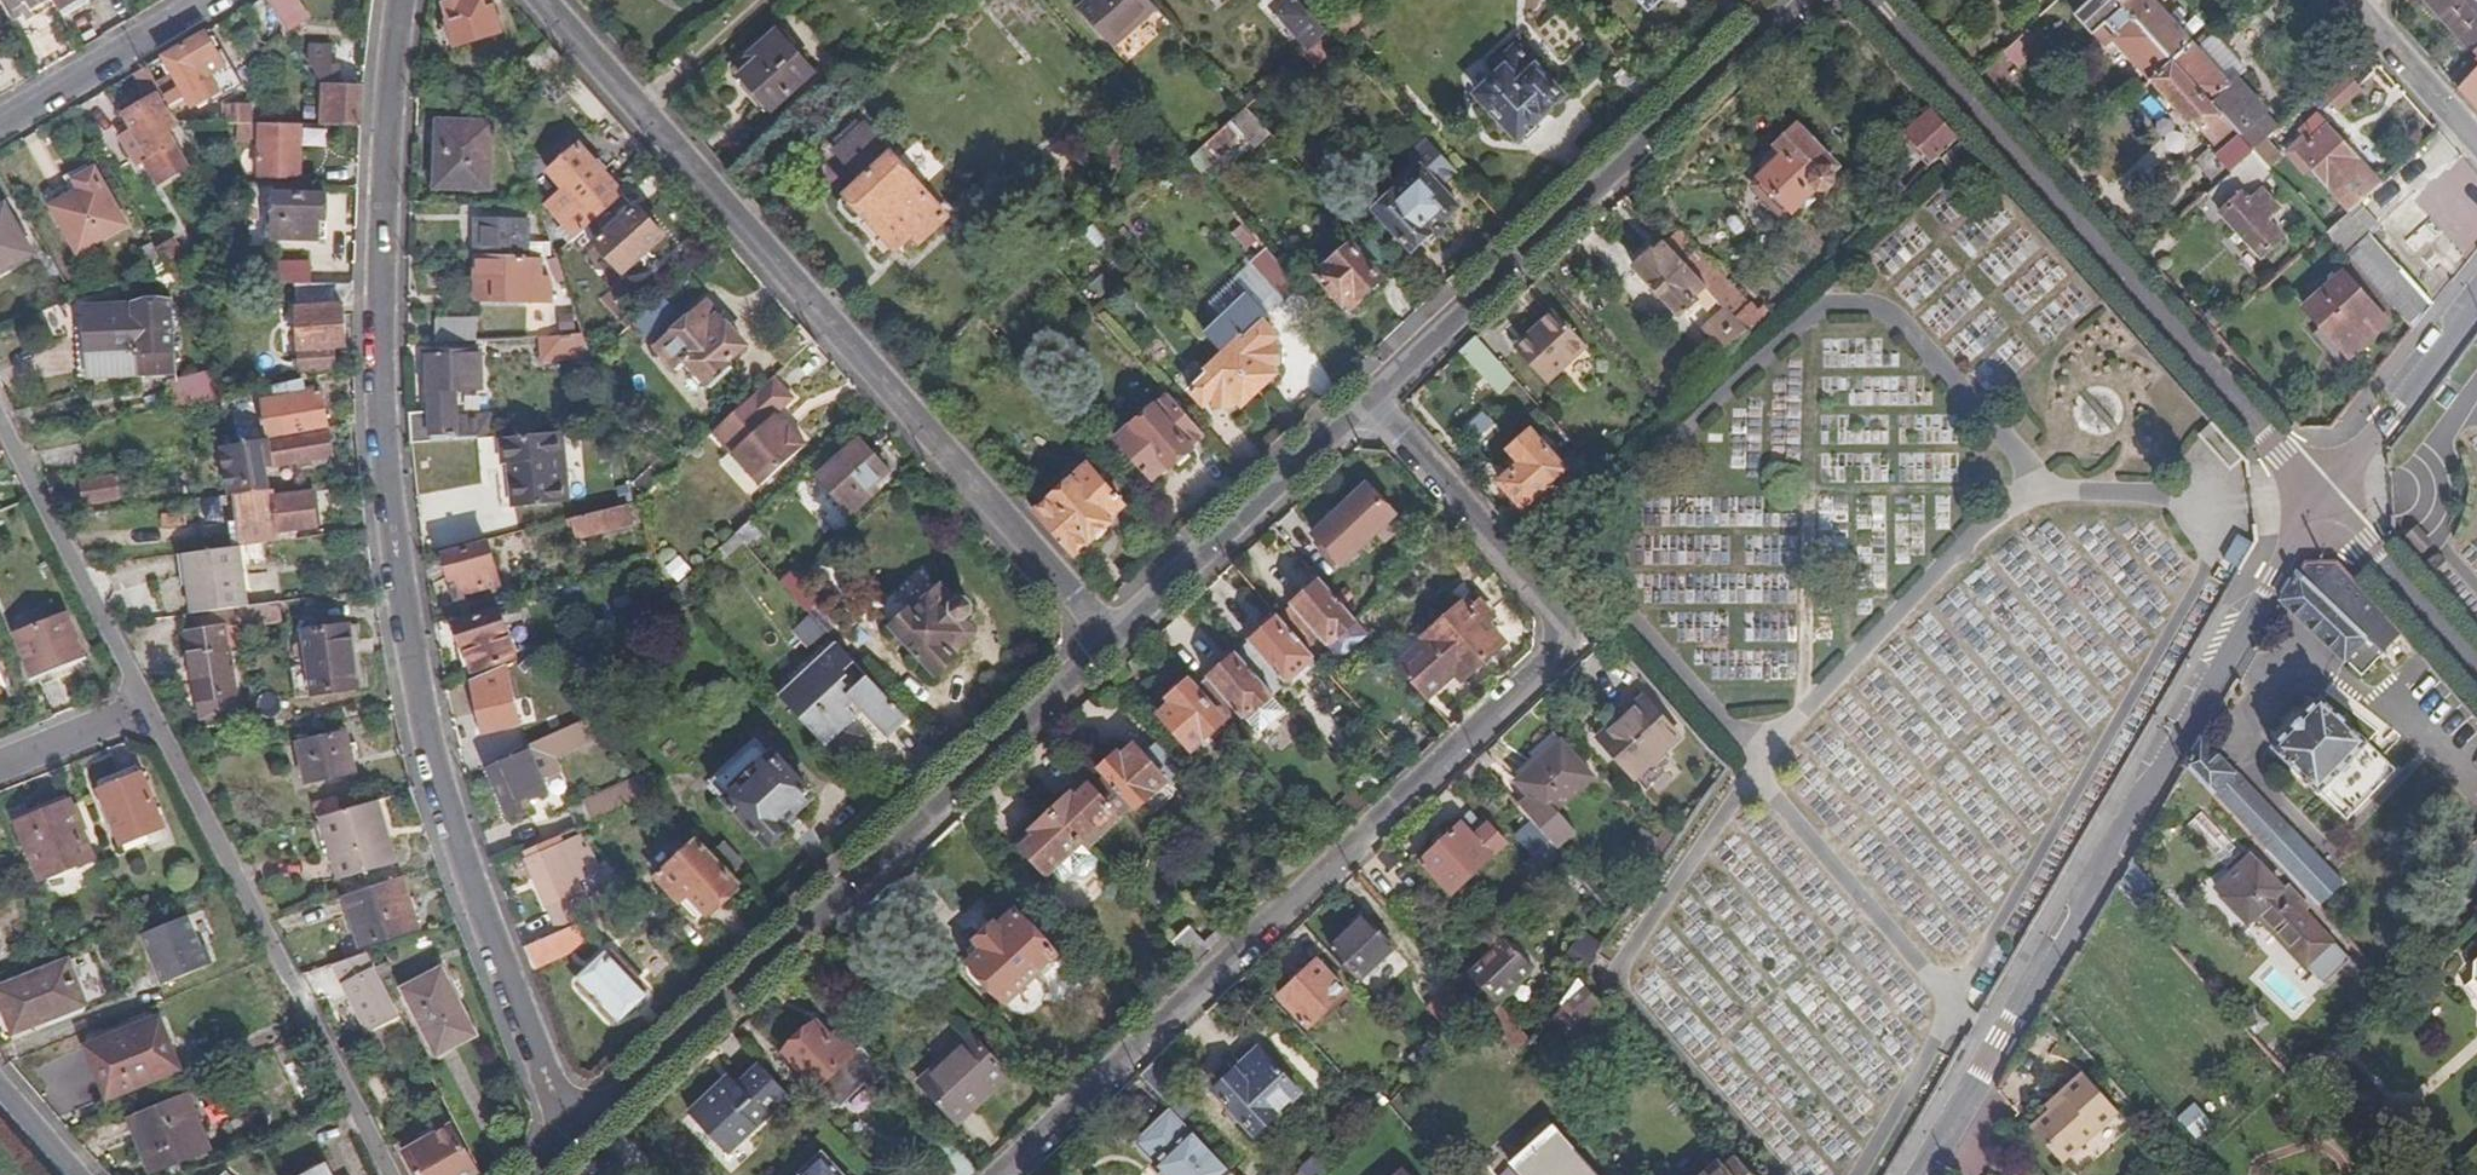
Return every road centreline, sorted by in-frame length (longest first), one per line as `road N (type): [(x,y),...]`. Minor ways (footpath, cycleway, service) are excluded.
road 1 (residential): [(401,0),(381,266),(396,551),(426,733),(469,883),(569,1142)]
road 2 (residential): [(999,1174),(1544,663),(1548,607),(1361,398)]
road 3 (residential): [(542,0),(1104,635)]
road 4 (tertiary): [(2318,498),(2116,830),(1922,1174)]
road 5 (residential): [(1104,635),(569,1142)]
road 6 (residential): [(1872,0),(2318,498)]
road 7 (residential): [(1792,0),(1361,398)]
road 8 (residential): [(392,1174),(144,707)]
road 9 (residential): [(1361,398),(1104,635)]
road 10 (residential): [(144,707),(0,426)]
road 11 (tertiary): [(2476,304),(2318,498)]
road 12 (residential): [(0,124),(212,0)]
road 13 (residential): [(2318,498),(2476,675)]
road 14 (residential): [(2476,143),(2341,1)]
road 15 (residential): [(0,764),(144,707)]

